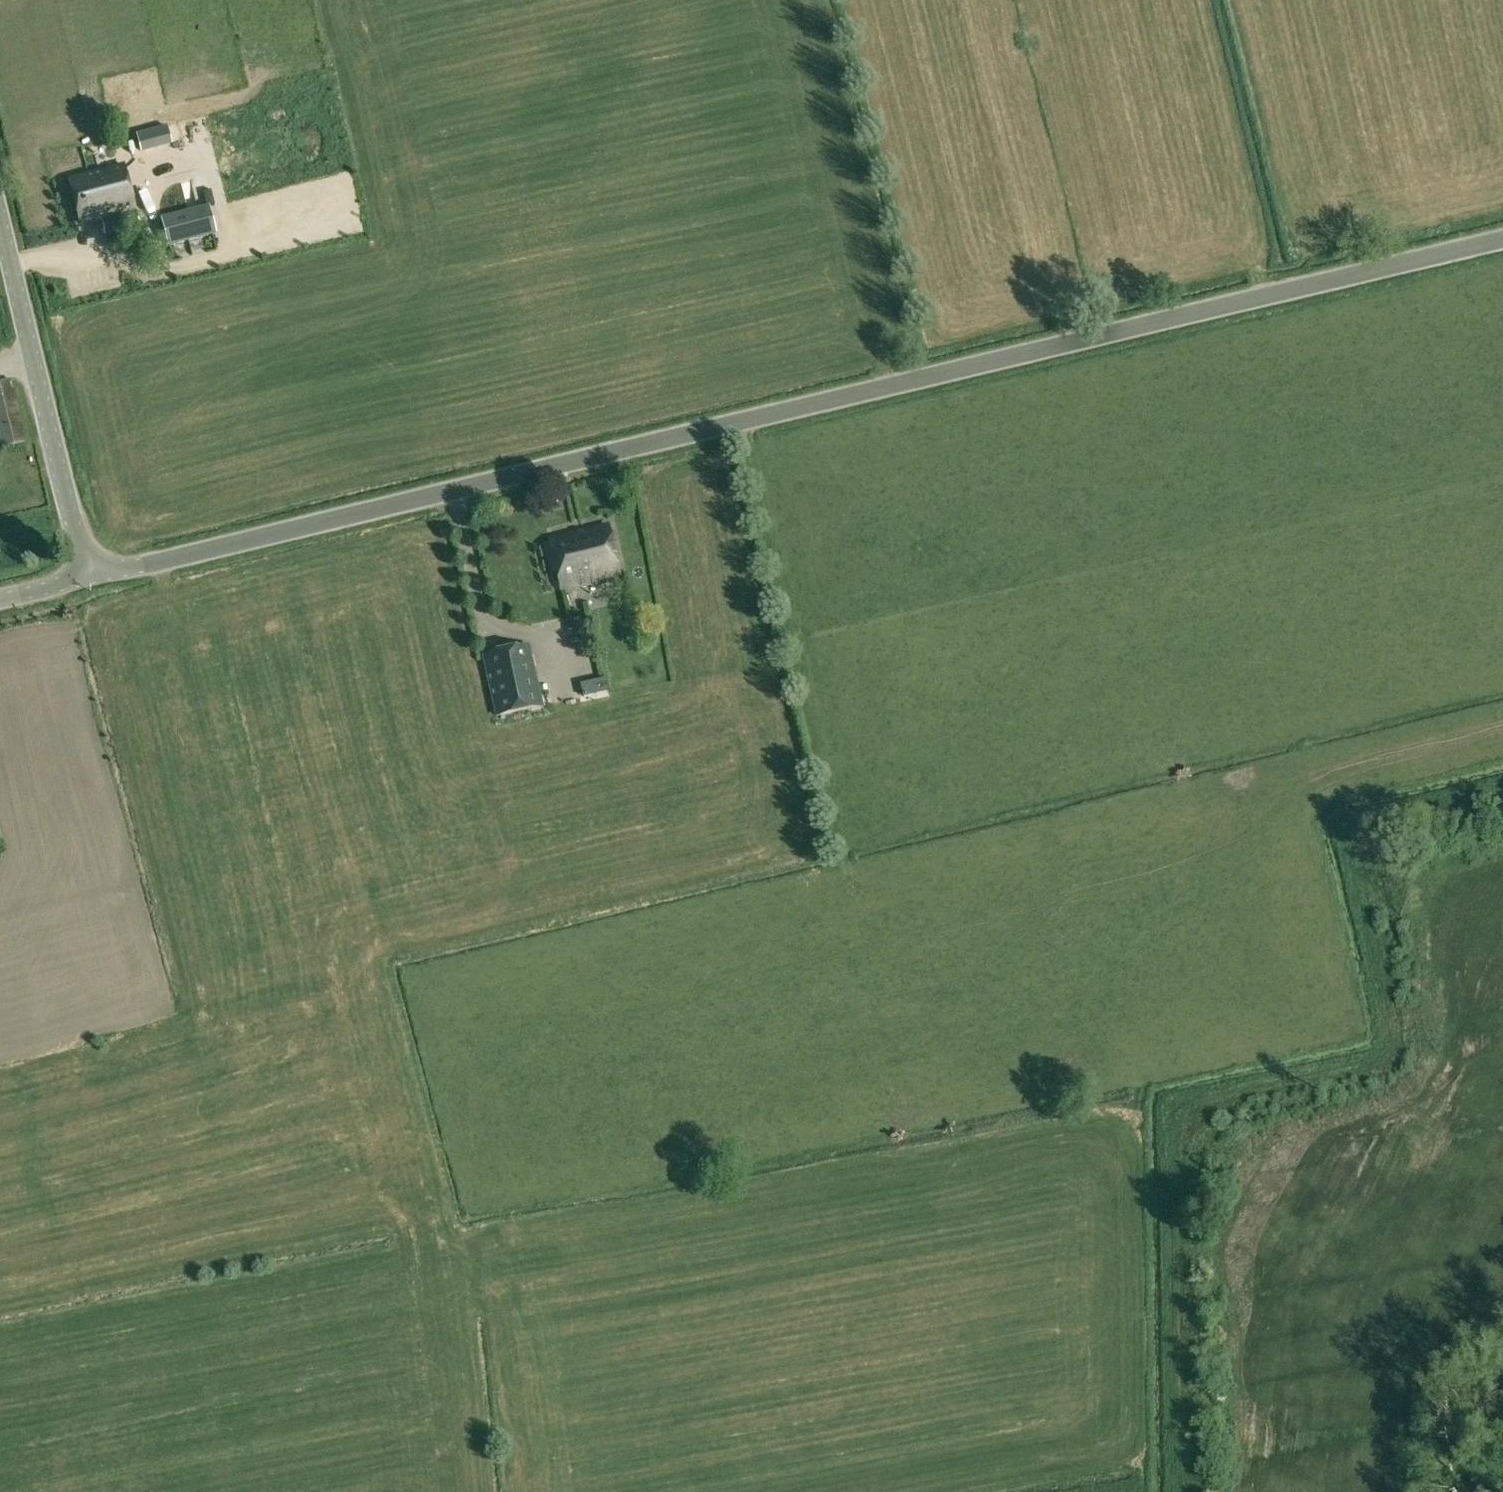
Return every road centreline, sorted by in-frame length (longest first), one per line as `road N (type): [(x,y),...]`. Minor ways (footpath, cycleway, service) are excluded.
road 1 (unclassified): [(86,579),(1502,241)]
road 2 (tertiary): [(86,579),(0,217)]

